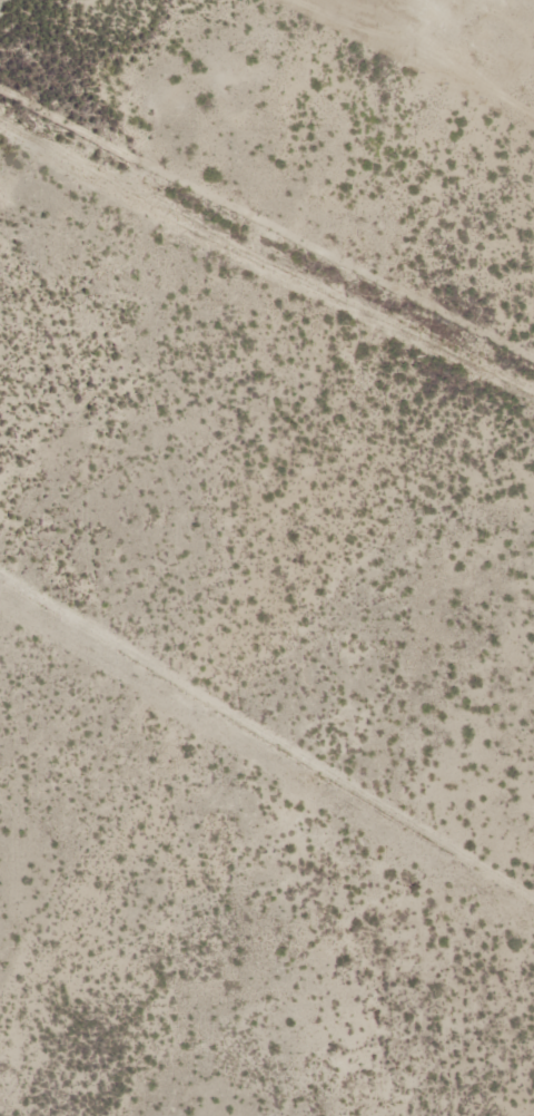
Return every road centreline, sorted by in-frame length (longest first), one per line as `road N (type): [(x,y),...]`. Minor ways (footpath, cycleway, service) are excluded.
road 1 (track): [(0,116),(533,394)]

